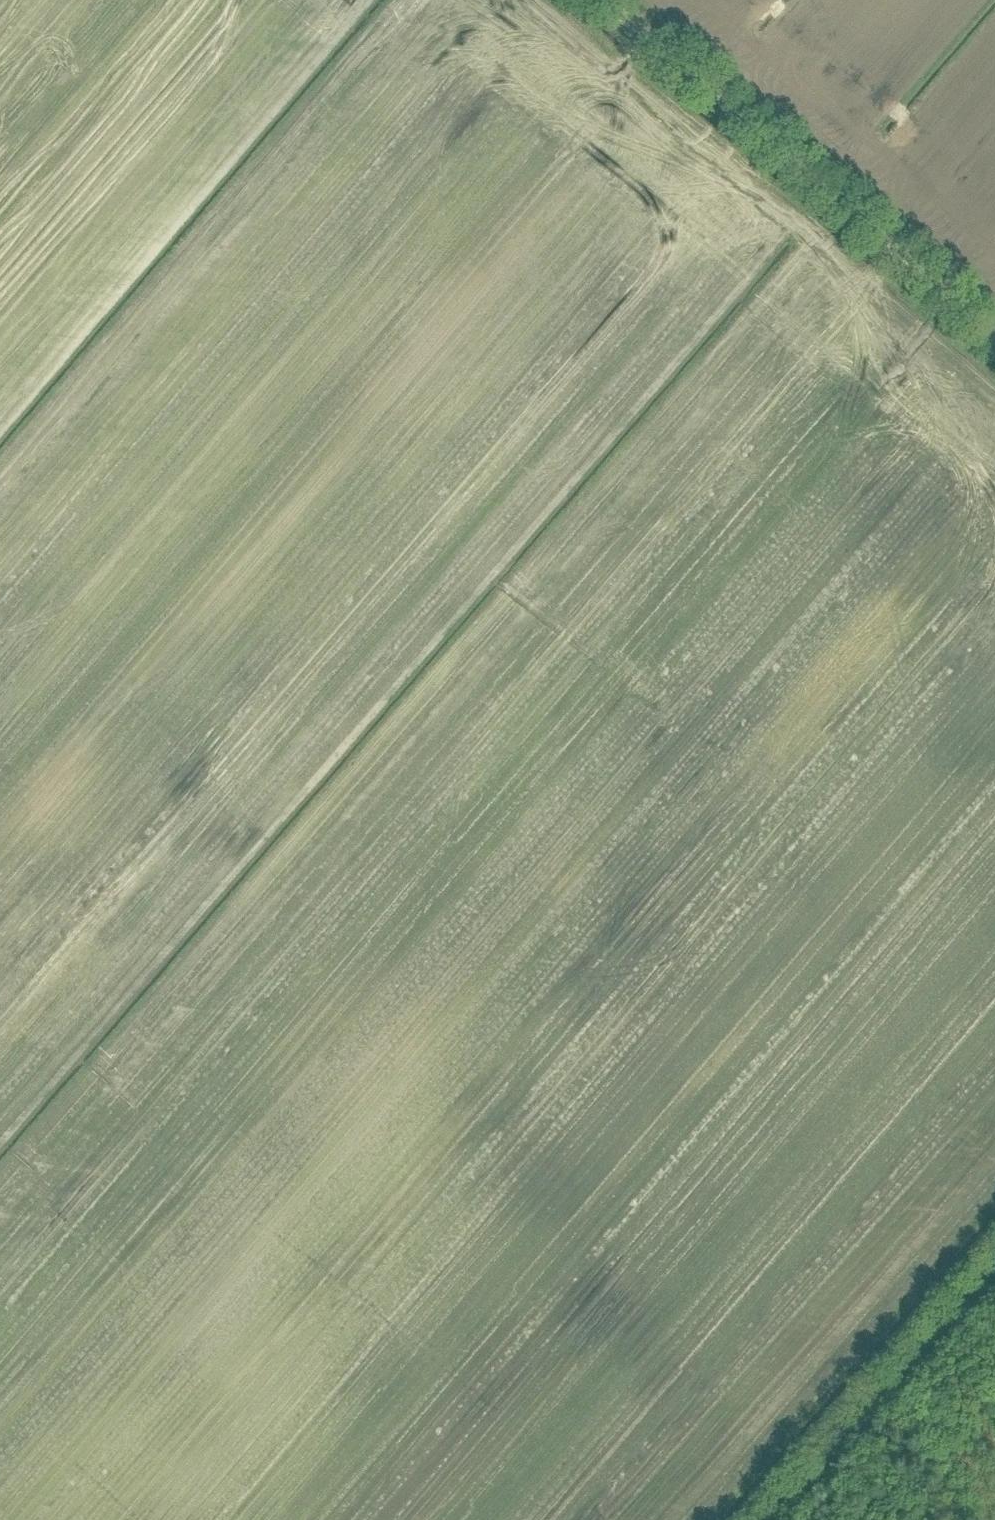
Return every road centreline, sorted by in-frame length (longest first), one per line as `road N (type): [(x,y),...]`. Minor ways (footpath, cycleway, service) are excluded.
road 1 (track): [(598,0),(994,341)]

